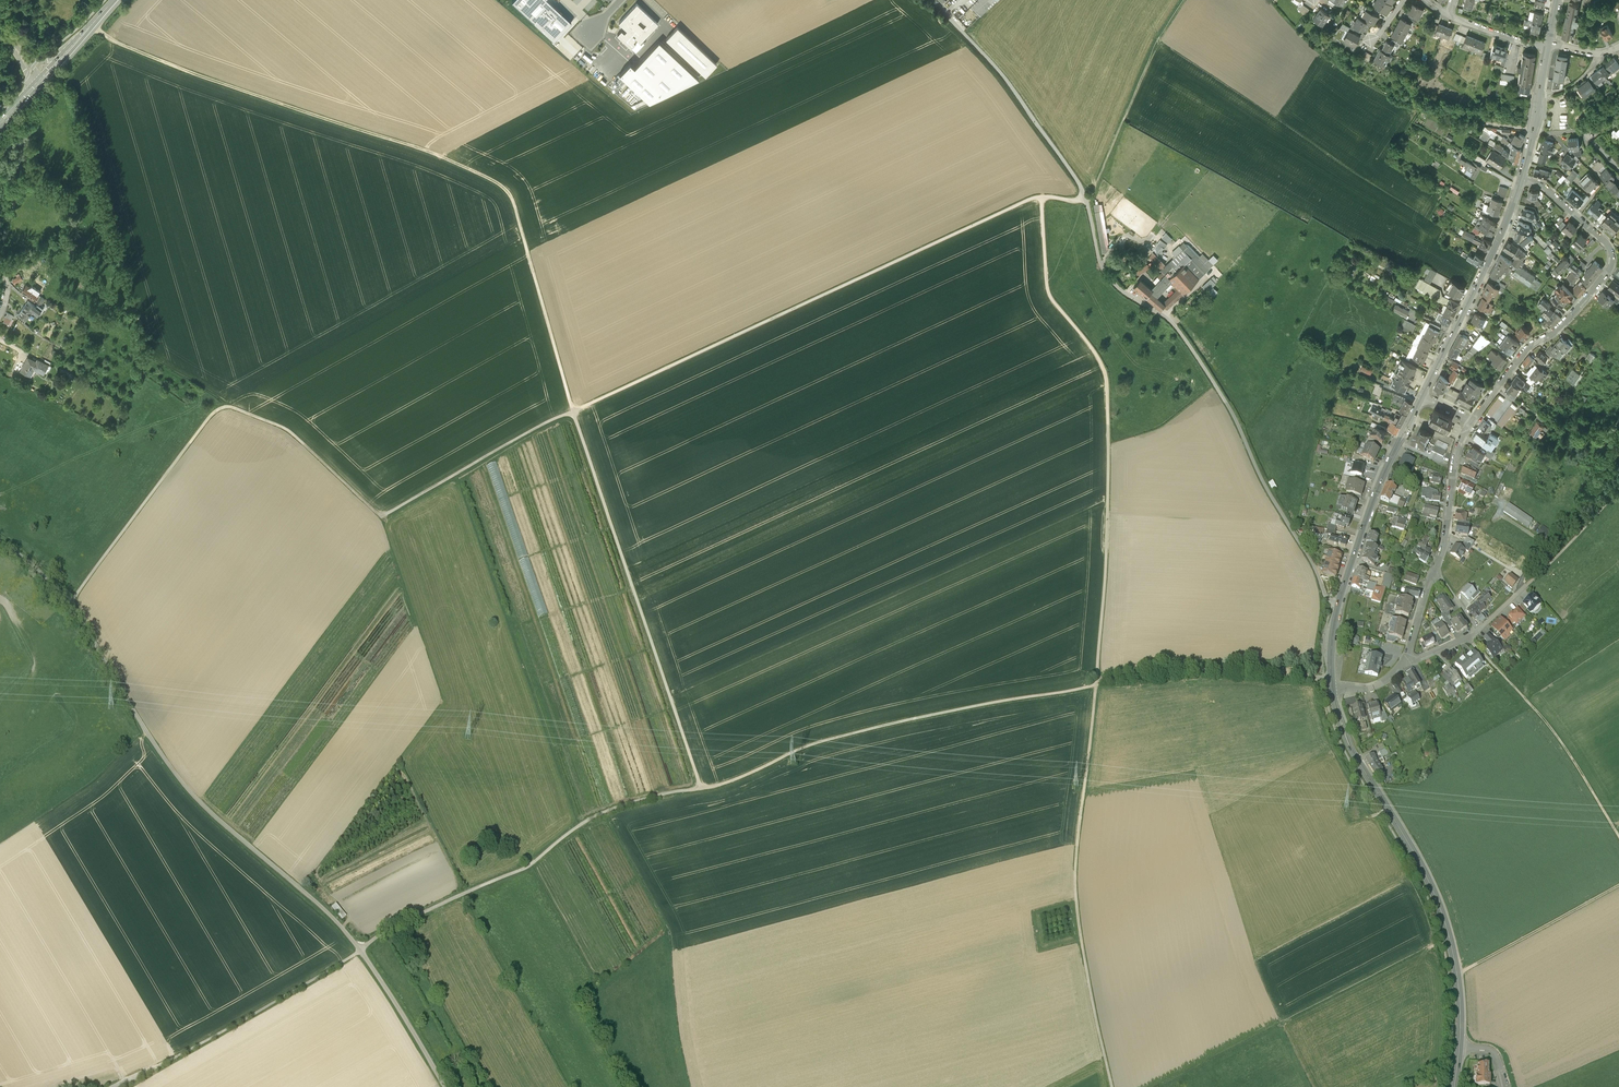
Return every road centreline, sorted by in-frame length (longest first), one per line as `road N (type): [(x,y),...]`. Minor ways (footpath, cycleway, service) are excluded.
road 1 (track): [(68,604),(220,409),(291,432),(371,508),(388,513),(541,425),(1034,197),(1090,199),(1158,39),(1184,0)]
road 2 (track): [(701,788),(573,412),(517,211),(501,182),(90,27)]
road 3 (track): [(1097,682),(827,739),(718,785),(593,816),(528,867),(395,927),(115,1086)]
road 4 (unclassified): [(445,1086),(342,928),(192,794),(68,604),(0,540)]
road 5 (track): [(1097,682),(1107,537),(1105,372),(1048,293),(1041,197)]
road 6 (track): [(1112,1086),(1075,884),(1097,682)]
road 7 (secondary): [(1459,1044),(1456,973),(1438,902),(1348,741),(1331,680)]
road 8 (residential): [(1471,422),(1520,354),(1611,265),(1605,240),(1549,192),(1519,181)]
road 9 (track): [(1618,485),(1522,587),(1577,513),(1618,427)]
road 10 (secondary): [(1331,680),(1334,629),(1359,541),(1421,397)]
road 11 (track): [(1465,638),(1555,734),(1618,835)]
road 12 (secondary): [(1421,397),(1519,181)]
road 13 (track): [(1618,885),(1456,973)]
road 14 (track): [(1273,670),(1179,669),(1097,682)]
road 15 (residential): [(1434,570),(1455,459),(1471,422)]

